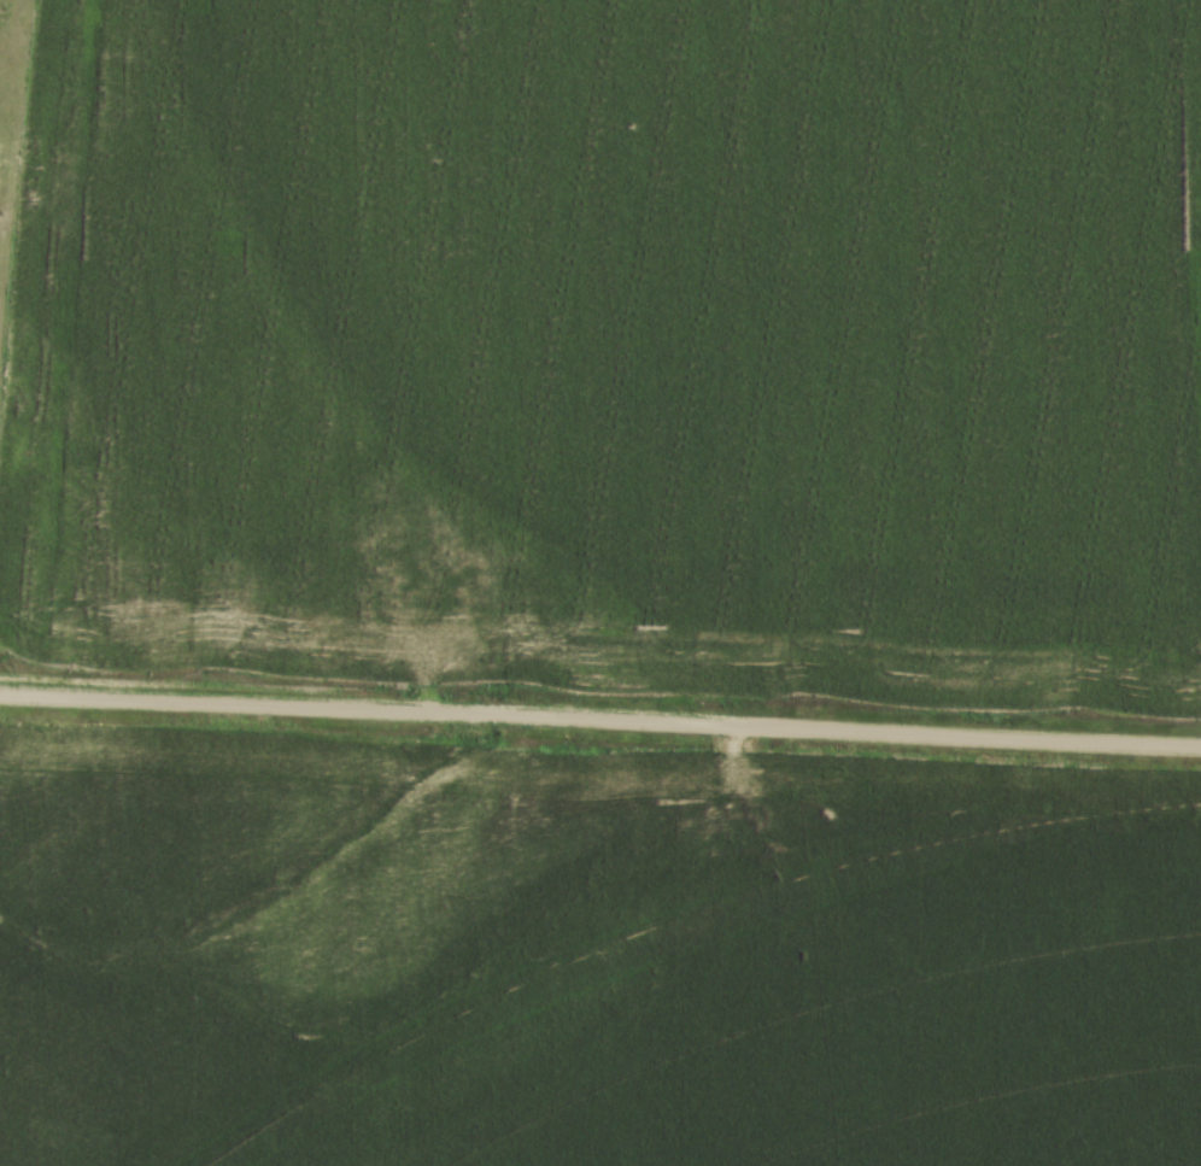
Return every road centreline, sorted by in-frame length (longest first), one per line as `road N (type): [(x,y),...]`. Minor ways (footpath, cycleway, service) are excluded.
road 1 (residential): [(0,692),(1200,744)]

